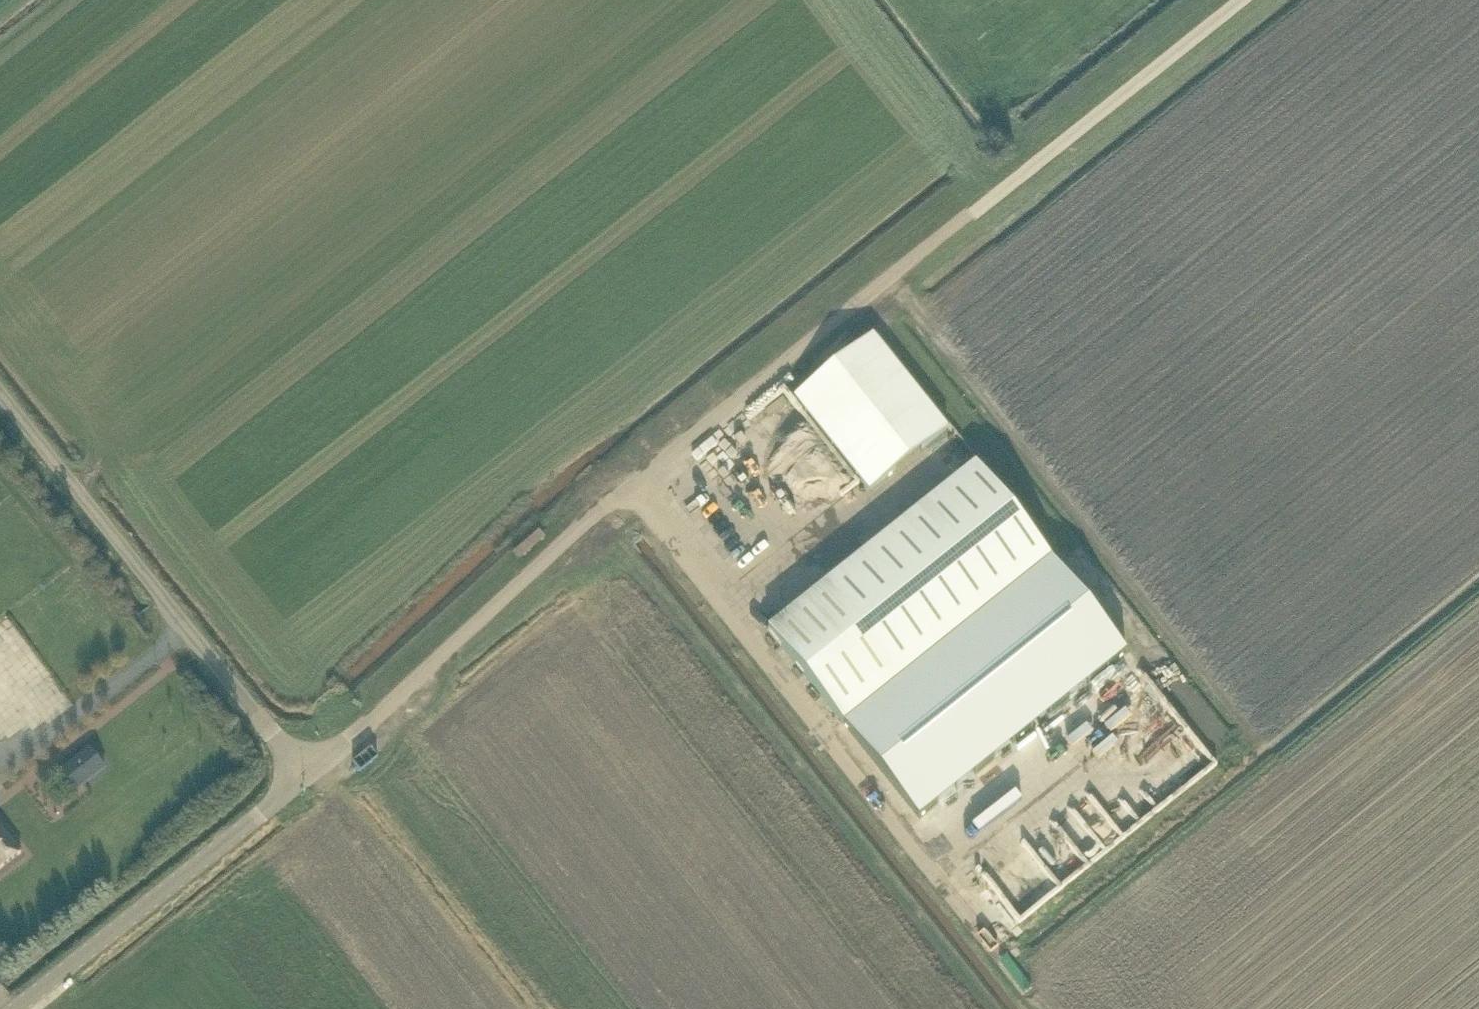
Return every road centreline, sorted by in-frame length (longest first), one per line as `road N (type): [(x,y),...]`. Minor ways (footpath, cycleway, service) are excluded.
road 1 (unclassified): [(303,779),(629,491),(1242,0)]
road 2 (unclassified): [(303,779),(0,397)]
road 3 (unclassified): [(18,1008),(303,779)]

